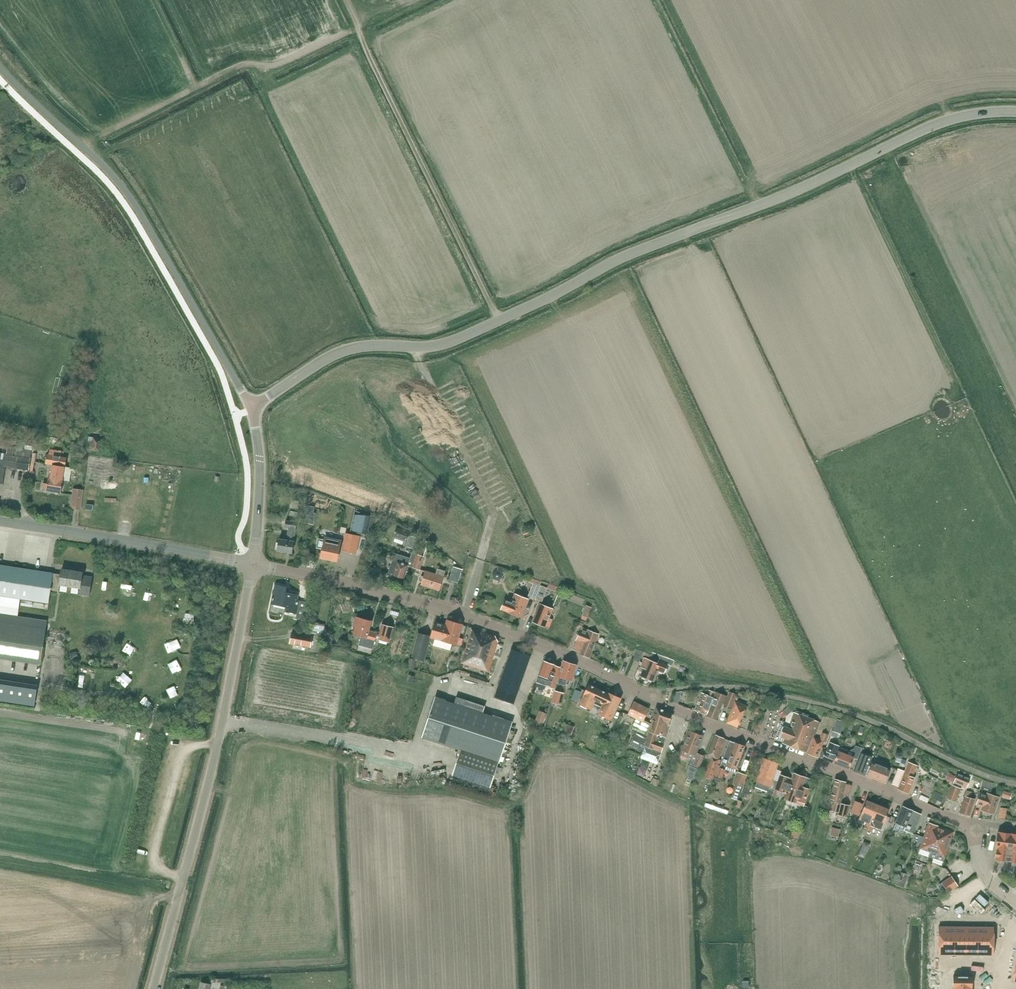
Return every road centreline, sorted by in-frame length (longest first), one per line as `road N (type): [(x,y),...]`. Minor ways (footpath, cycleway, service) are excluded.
road 1 (tertiary): [(251,410),(339,352),(444,344),(935,125),(1015,112)]
road 2 (tertiary): [(972,823),(672,707),(512,632),(253,564)]
road 3 (unclassified): [(154,988),(208,787),(253,564)]
road 4 (unclassified): [(251,410),(139,212),(0,68)]
road 5 (track): [(501,319),(358,25)]
road 6 (track): [(358,25),(262,72),(255,57),(77,152)]
road 7 (track): [(465,615),(490,508),(413,347)]
road 8 (unclassified): [(0,521),(253,564)]
road 9 (track): [(758,206),(653,0)]
road 10 (unclassified): [(1015,784),(811,702)]
road 11 (track): [(0,867),(178,899)]
road 12 (tertiary): [(253,564),(260,459),(251,410)]

